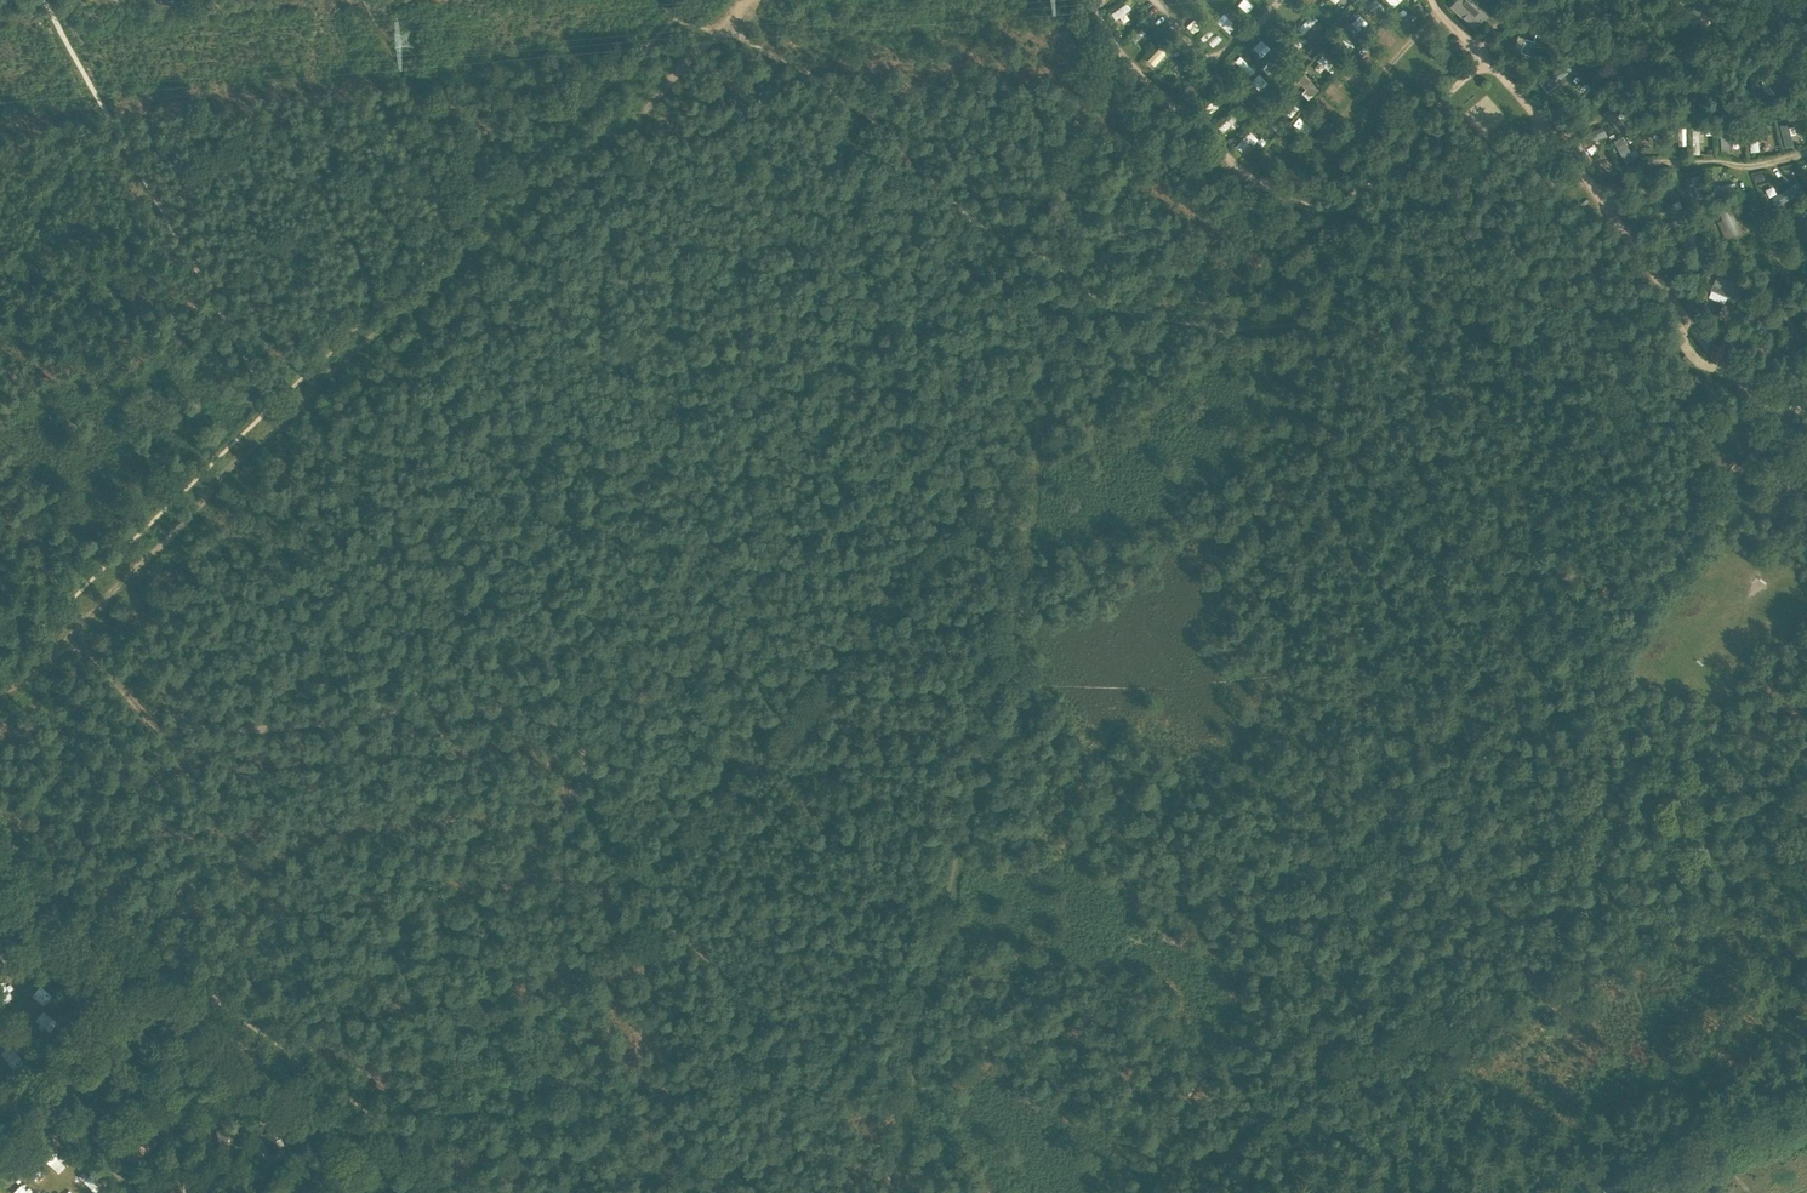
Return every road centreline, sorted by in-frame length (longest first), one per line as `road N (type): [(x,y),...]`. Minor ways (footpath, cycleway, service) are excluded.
road 1 (track): [(288,419),(639,115),(755,0)]
road 2 (track): [(0,829),(482,1192)]
road 3 (track): [(632,895),(906,1098)]
road 4 (track): [(84,630),(288,419)]
road 5 (track): [(1598,1192),(1806,1101)]
road 6 (track): [(394,51),(483,203),(496,242)]

